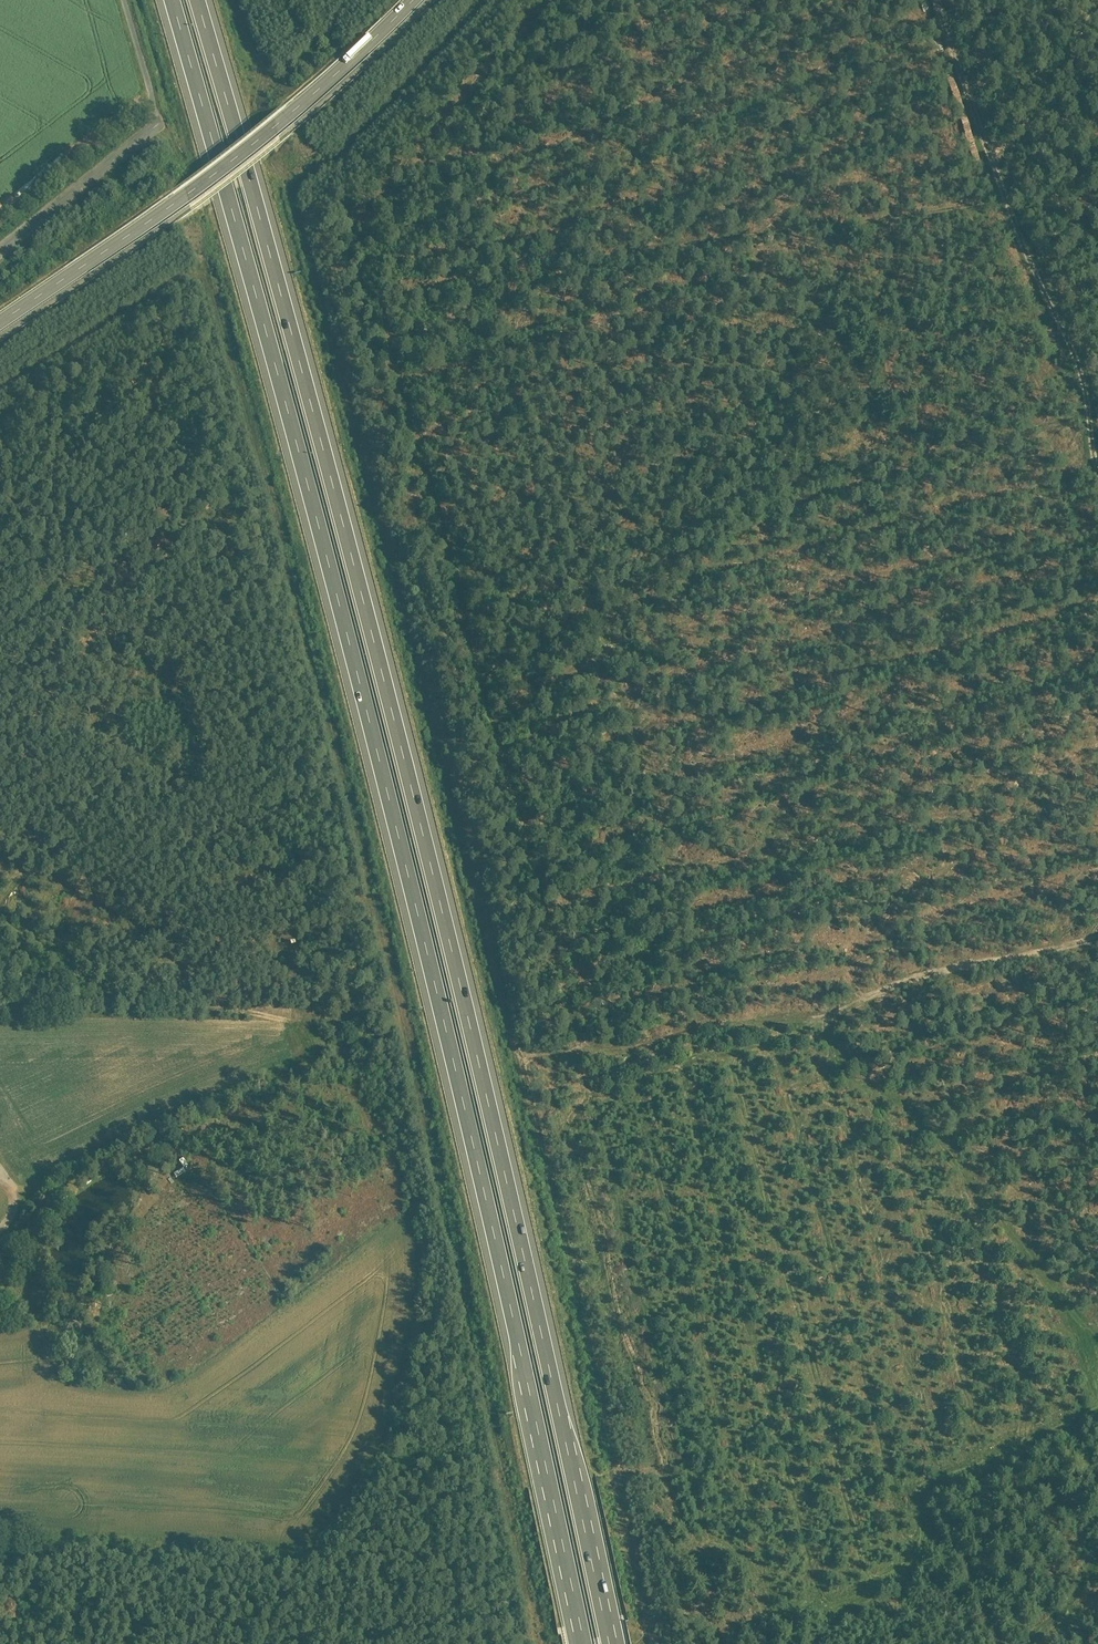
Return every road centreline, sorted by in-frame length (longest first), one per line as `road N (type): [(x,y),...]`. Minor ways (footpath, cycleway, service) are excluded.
road 1 (motorway): [(609,1643),(456,962),(197,0)]
road 2 (motorway): [(171,0),(337,594),(583,1643)]
road 3 (secondary): [(0,330),(235,166),(422,0)]
road 4 (track): [(1097,450),(935,0)]
road 5 (track): [(1097,937),(972,966),(836,1012),(704,1026)]
road 6 (track): [(994,167),(1097,14)]

